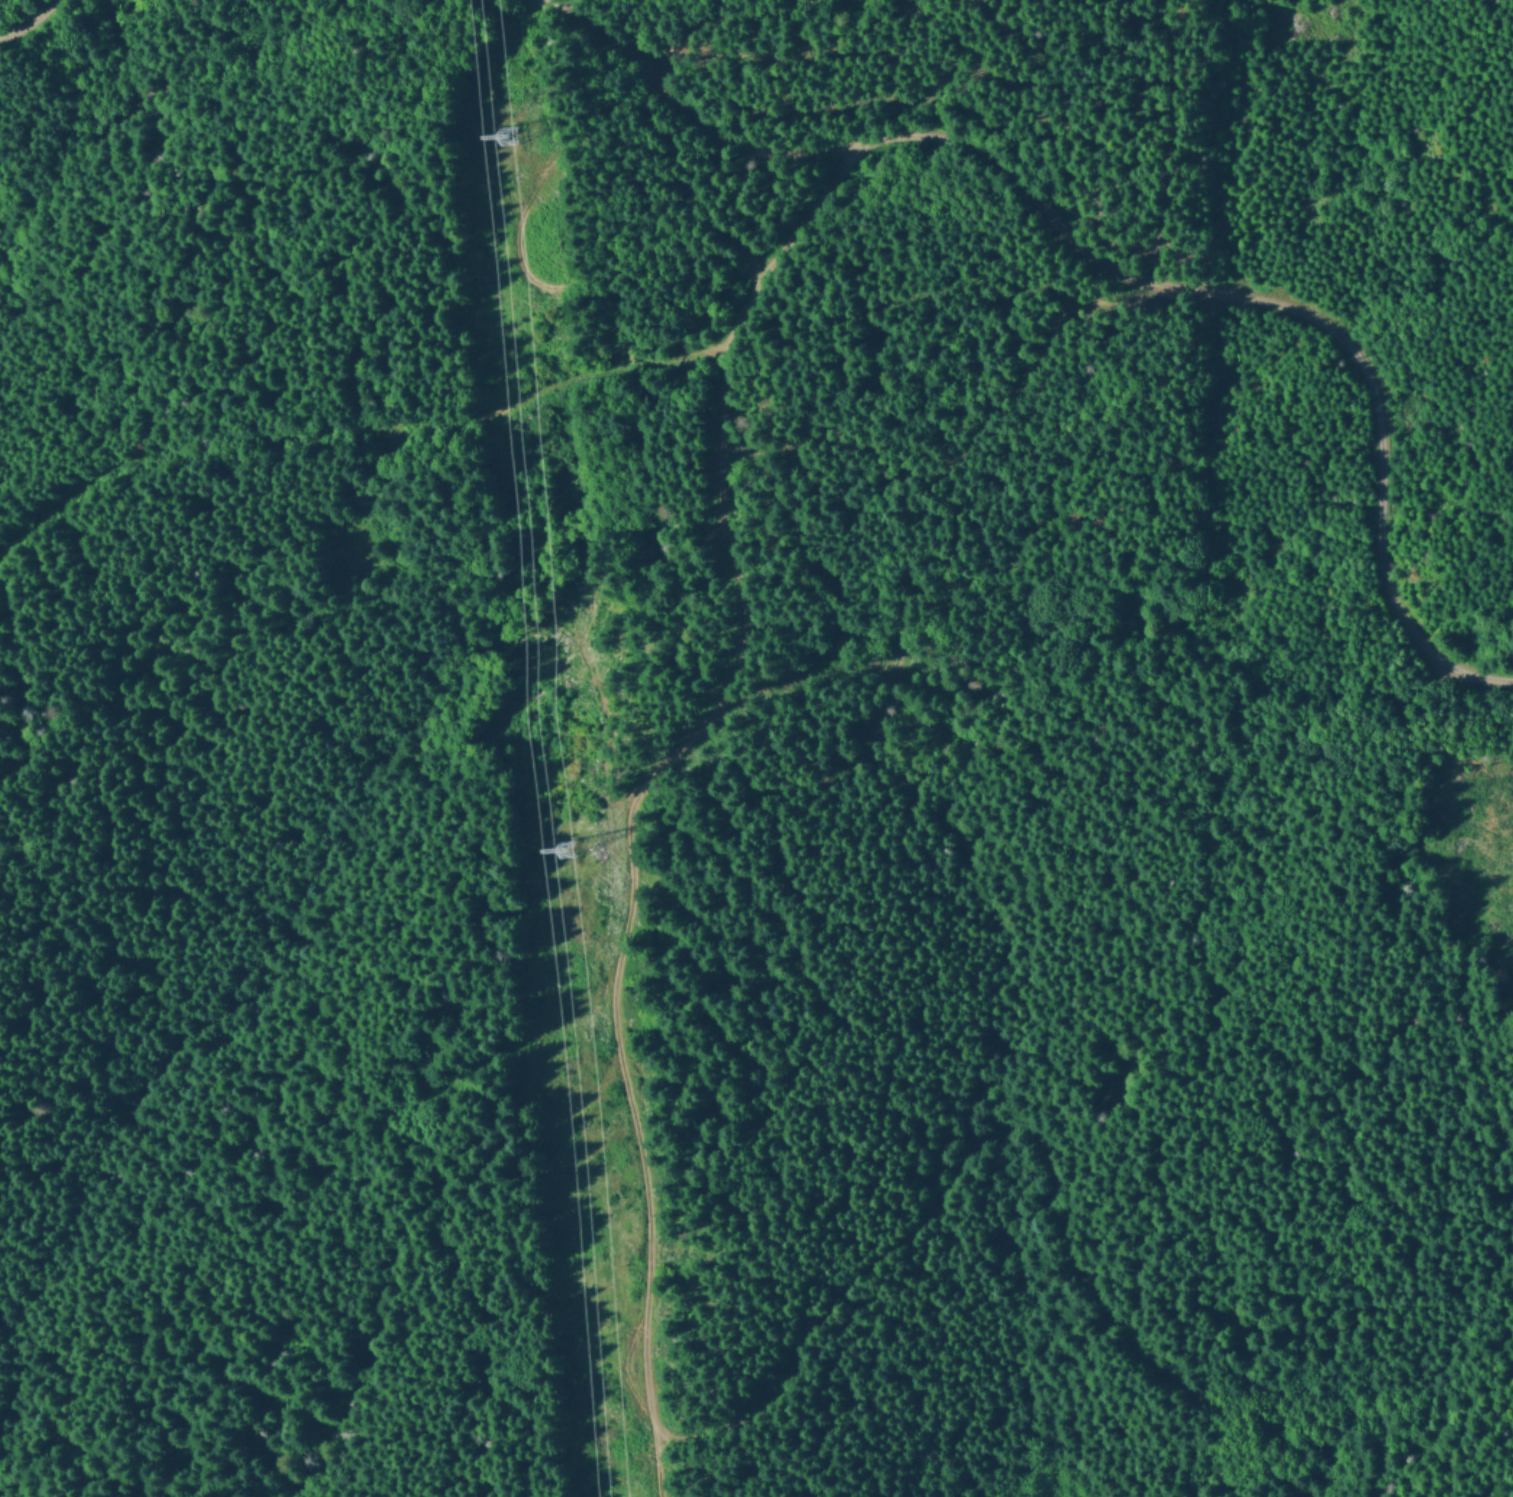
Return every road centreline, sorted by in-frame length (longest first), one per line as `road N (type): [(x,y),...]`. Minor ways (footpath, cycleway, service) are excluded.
road 1 (track): [(1512,694),(1484,691),(1393,624),(1362,446),(1307,336),(1075,263),(965,195),(819,152),(685,97),(520,0)]

